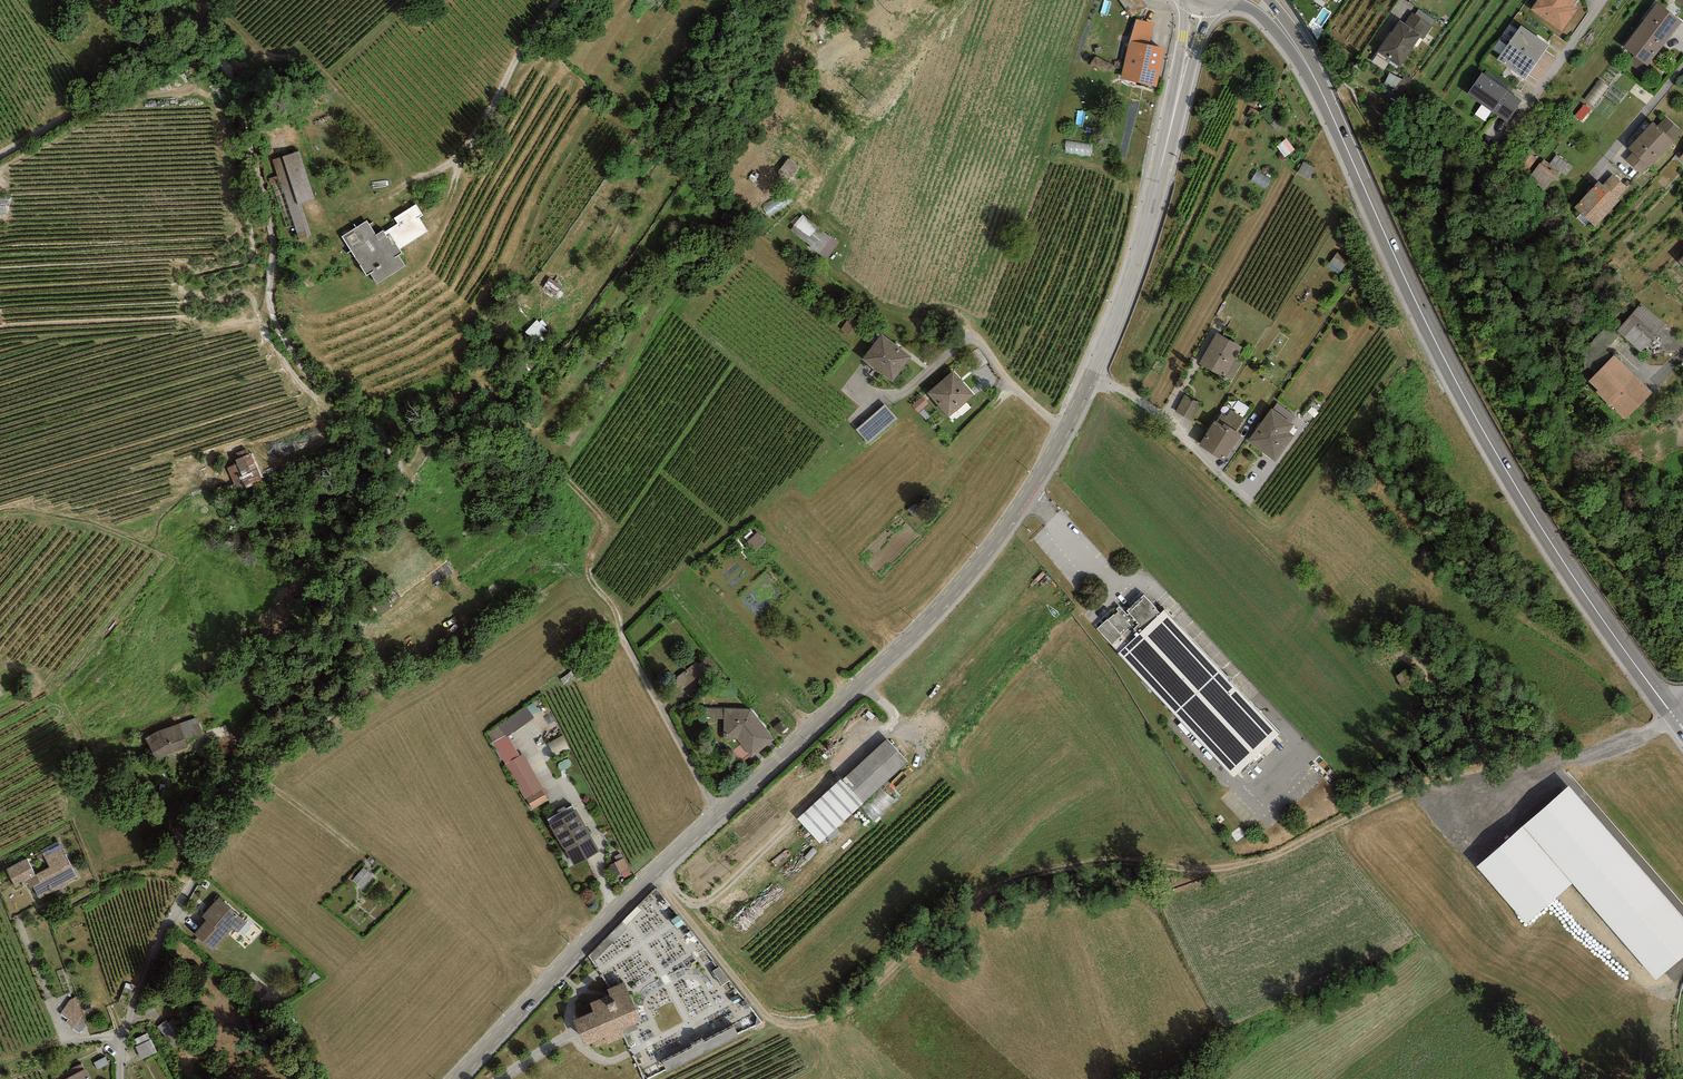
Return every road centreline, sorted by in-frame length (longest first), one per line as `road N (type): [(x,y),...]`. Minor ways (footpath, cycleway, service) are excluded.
road 1 (tertiary): [(459,1078),(617,908),(930,617),(1028,501),(1123,301),(1178,93)]
road 2 (track): [(658,869),(766,997),(810,1027),(838,1018),(900,974),(1005,887),(1122,863),(1227,864),(1282,851),(1472,774),(1561,770),(1604,757),(1675,714)]
road 3 (track): [(219,796),(358,690),(370,540),(403,480),(367,410),(303,369),(274,320),(274,240),(246,126),(227,70),(168,0)]
road 4 (secondary): [(1324,97),(1493,452),(1675,714)]
road 5 (residential): [(120,1078),(133,999),(167,922),(207,859),(219,796)]
road 6 (unclassified): [(0,154),(160,61),(193,28)]
road 7 (track): [(645,674),(587,576),(611,535),(605,517),(567,484)]
road 8 (track): [(365,856),(251,771)]
road 9 (secondary): [(1228,3),(1256,15),(1324,97)]
road 10 (track): [(403,480),(481,378)]

